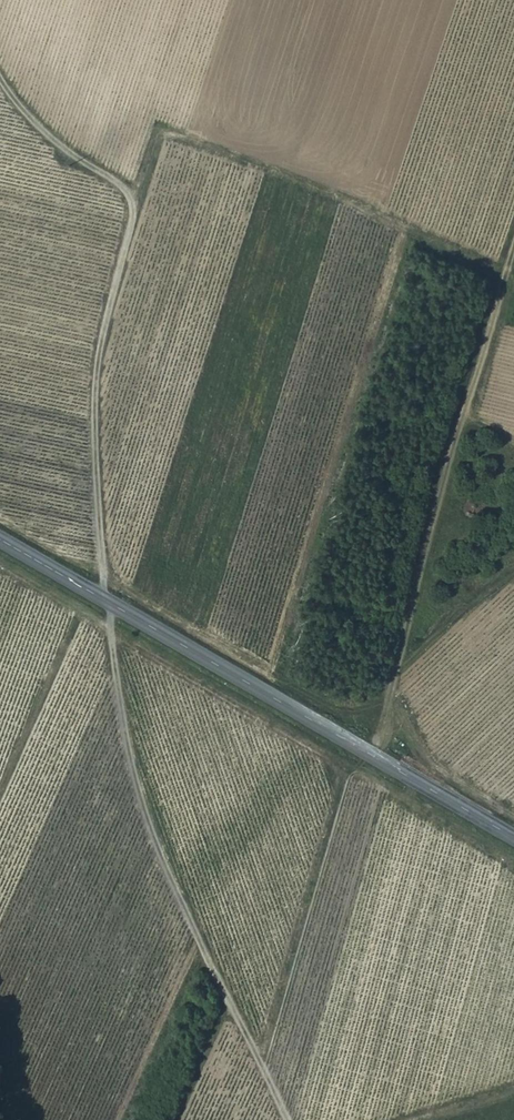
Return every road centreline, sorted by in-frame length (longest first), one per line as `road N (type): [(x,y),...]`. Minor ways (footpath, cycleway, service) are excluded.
road 1 (track): [(287,1119),(142,817),(101,598),(91,431),(100,341),(134,203),(30,124),(0,79)]
road 2 (secondary): [(0,540),(513,838)]
road 3 (track): [(368,753),(513,252)]

